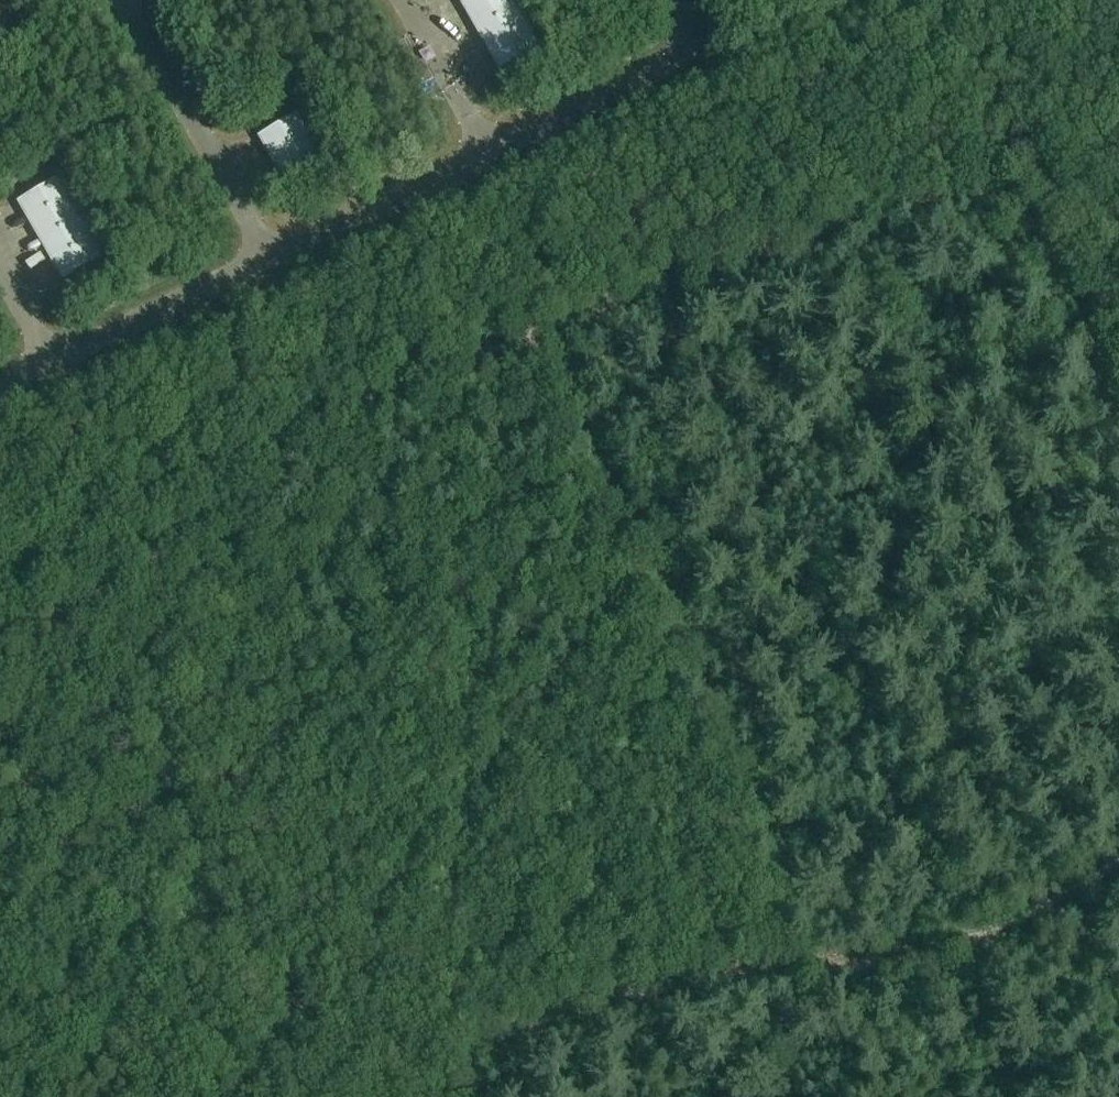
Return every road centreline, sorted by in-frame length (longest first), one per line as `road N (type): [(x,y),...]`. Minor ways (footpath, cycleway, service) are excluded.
road 1 (track): [(66,533),(446,364),(671,285),(966,197),(1008,207),(1039,228),(1118,395)]
road 2 (track): [(1118,861),(1036,908),(877,962),(752,967),(581,1002),(381,1096)]

